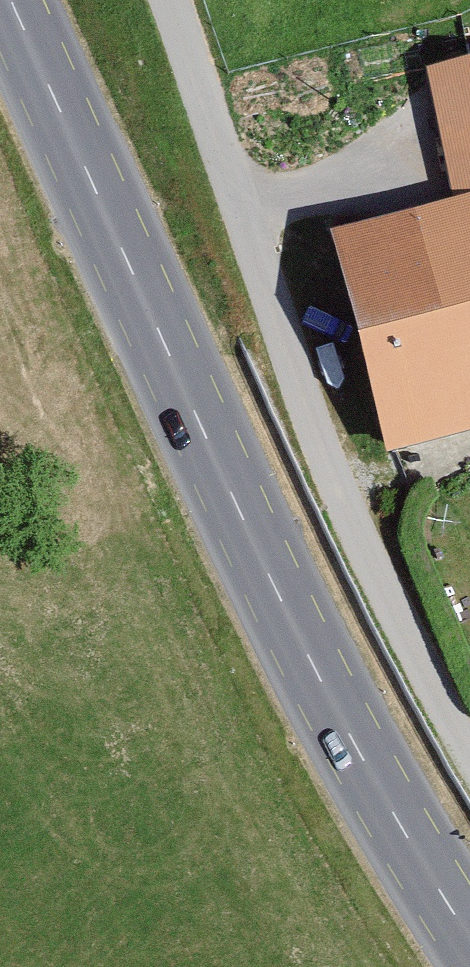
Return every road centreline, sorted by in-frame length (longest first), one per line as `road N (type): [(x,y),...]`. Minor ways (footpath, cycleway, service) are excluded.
road 1 (secondary): [(469,933),(311,664),(5,0)]
road 2 (unclassified): [(166,0),(345,505),(397,625),(469,749)]

